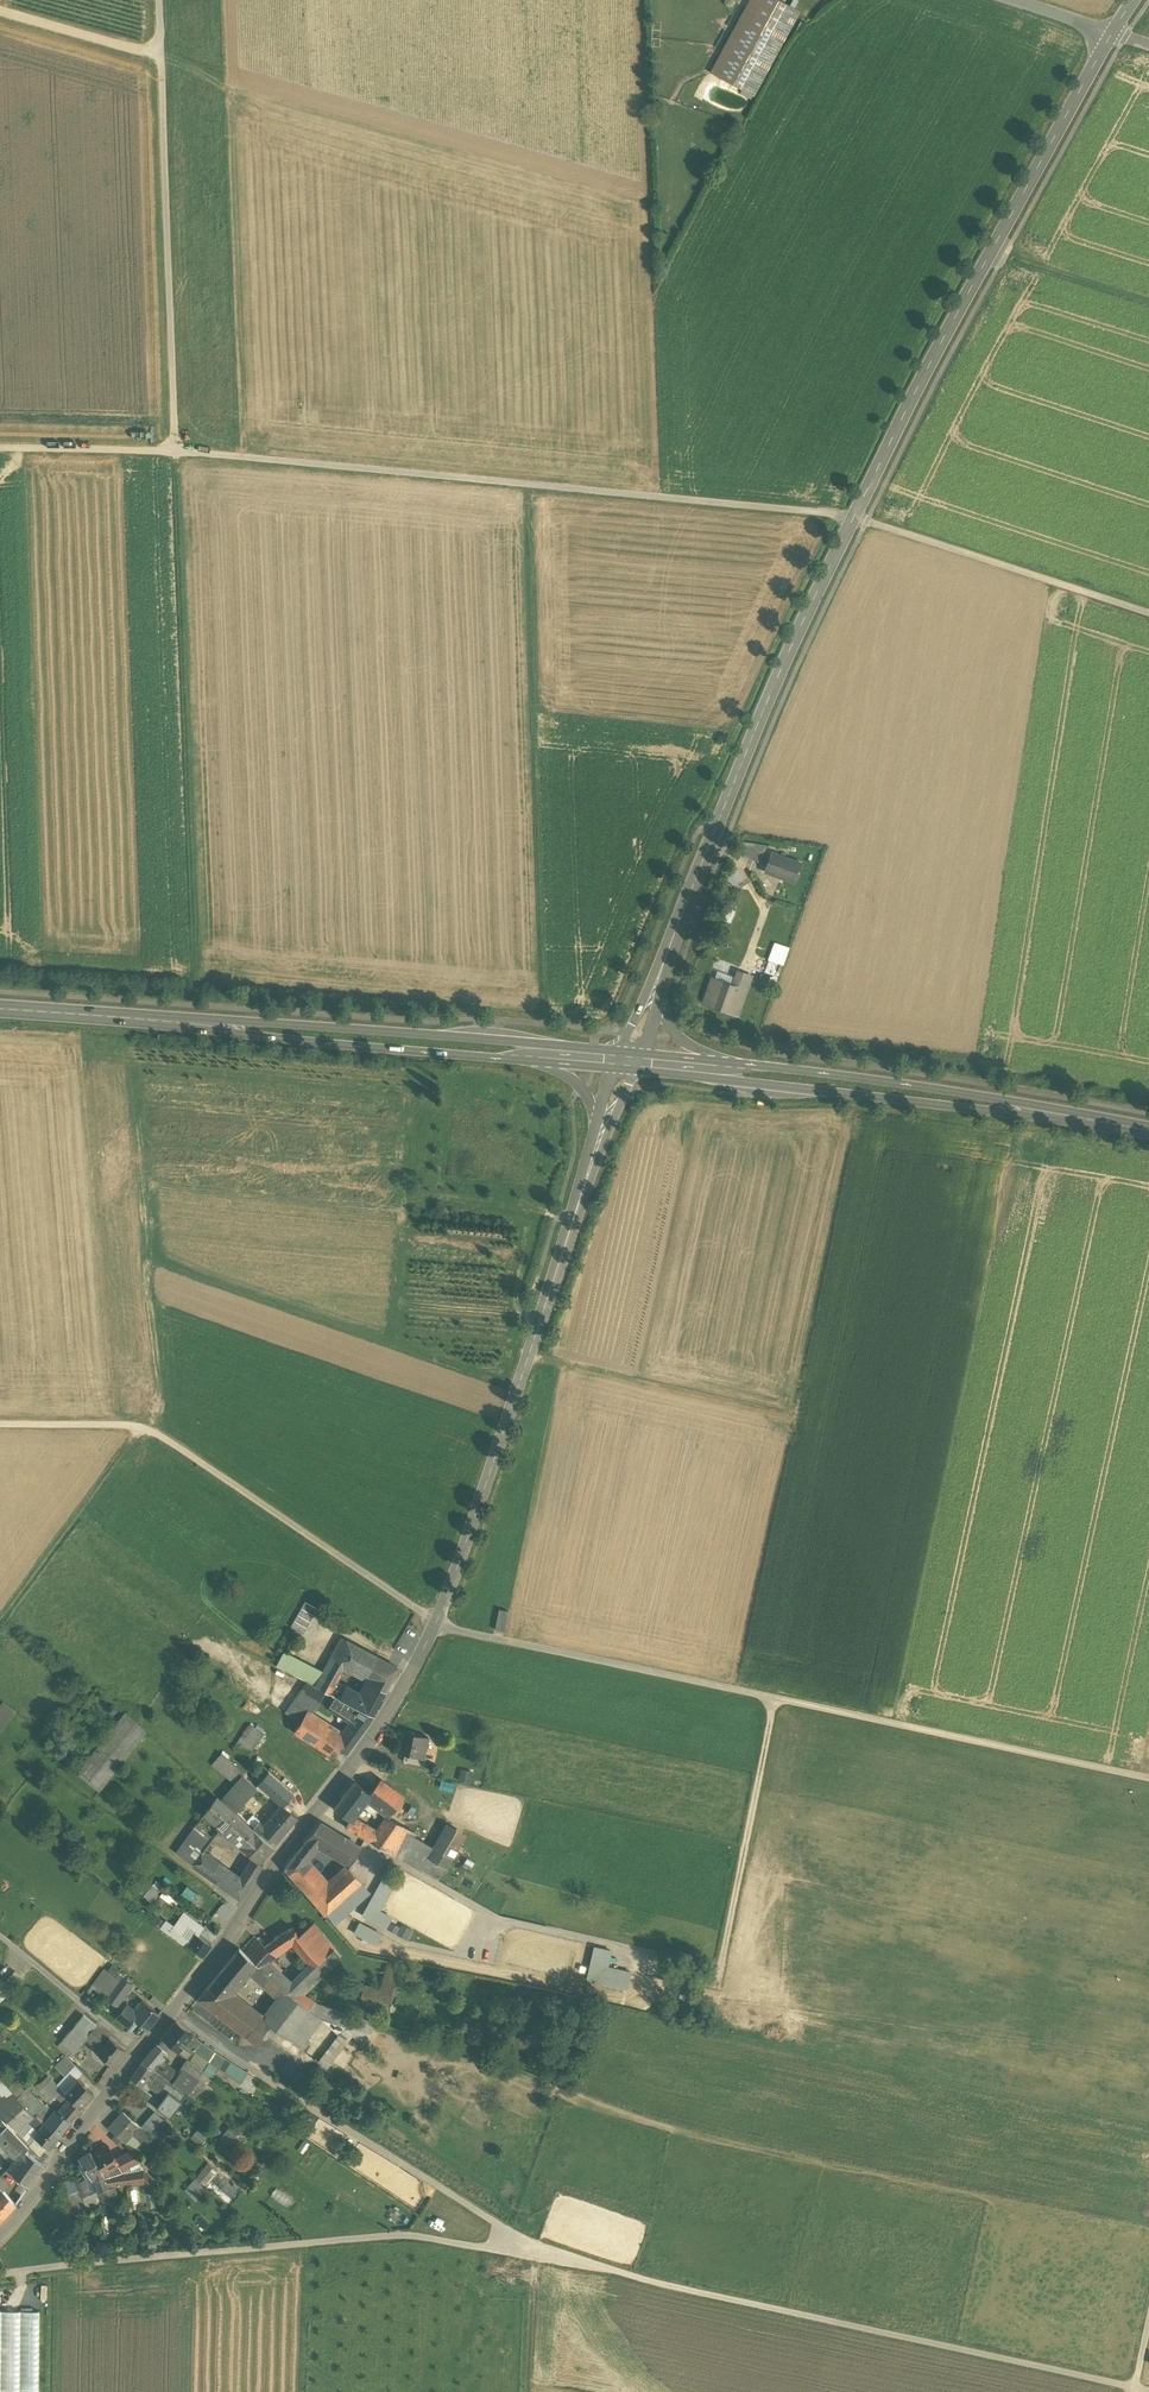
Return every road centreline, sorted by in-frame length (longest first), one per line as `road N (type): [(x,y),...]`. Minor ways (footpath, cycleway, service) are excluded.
road 1 (secondary): [(599,1146),(422,1655),(208,1971),(0,2238)]
road 2 (track): [(1148,1780),(451,1630),(162,1437),(128,1425),(0,1424)]
road 3 (track): [(1148,613),(853,517),(177,450),(0,447)]
road 4 (track): [(1148,2391),(547,2253),(172,2012)]
road 5 (secondary): [(1111,32),(920,383),(780,672),(661,978)]
road 6 (track): [(198,983),(159,0)]
road 7 (track): [(547,2253),(408,2235),(0,2271)]
road 8 (track): [(525,484),(543,1010)]
road 9 (secondary): [(523,1054),(0,1010)]
road 10 (secondary): [(1148,1131),(755,1073)]
road 11 (track): [(612,2015),(888,2075)]
road 12 (track): [(775,1699),(720,1969)]
road 13 (track): [(1148,2131),(888,2075)]
road 14 (track): [(140,1428),(0,1620)]
road 15 (track): [(575,1371),(801,1424)]
road 16 (track): [(139,2052),(0,1936)]
road 17 (secondary): [(755,1073),(686,1044),(673,1029),(671,986),(661,978)]
road 18 (track): [(530,2391),(534,2255)]
road 19 (secondary): [(523,1054),(581,1091),(599,1146)]
road 20 (secondary): [(755,1073),(630,1063)]

